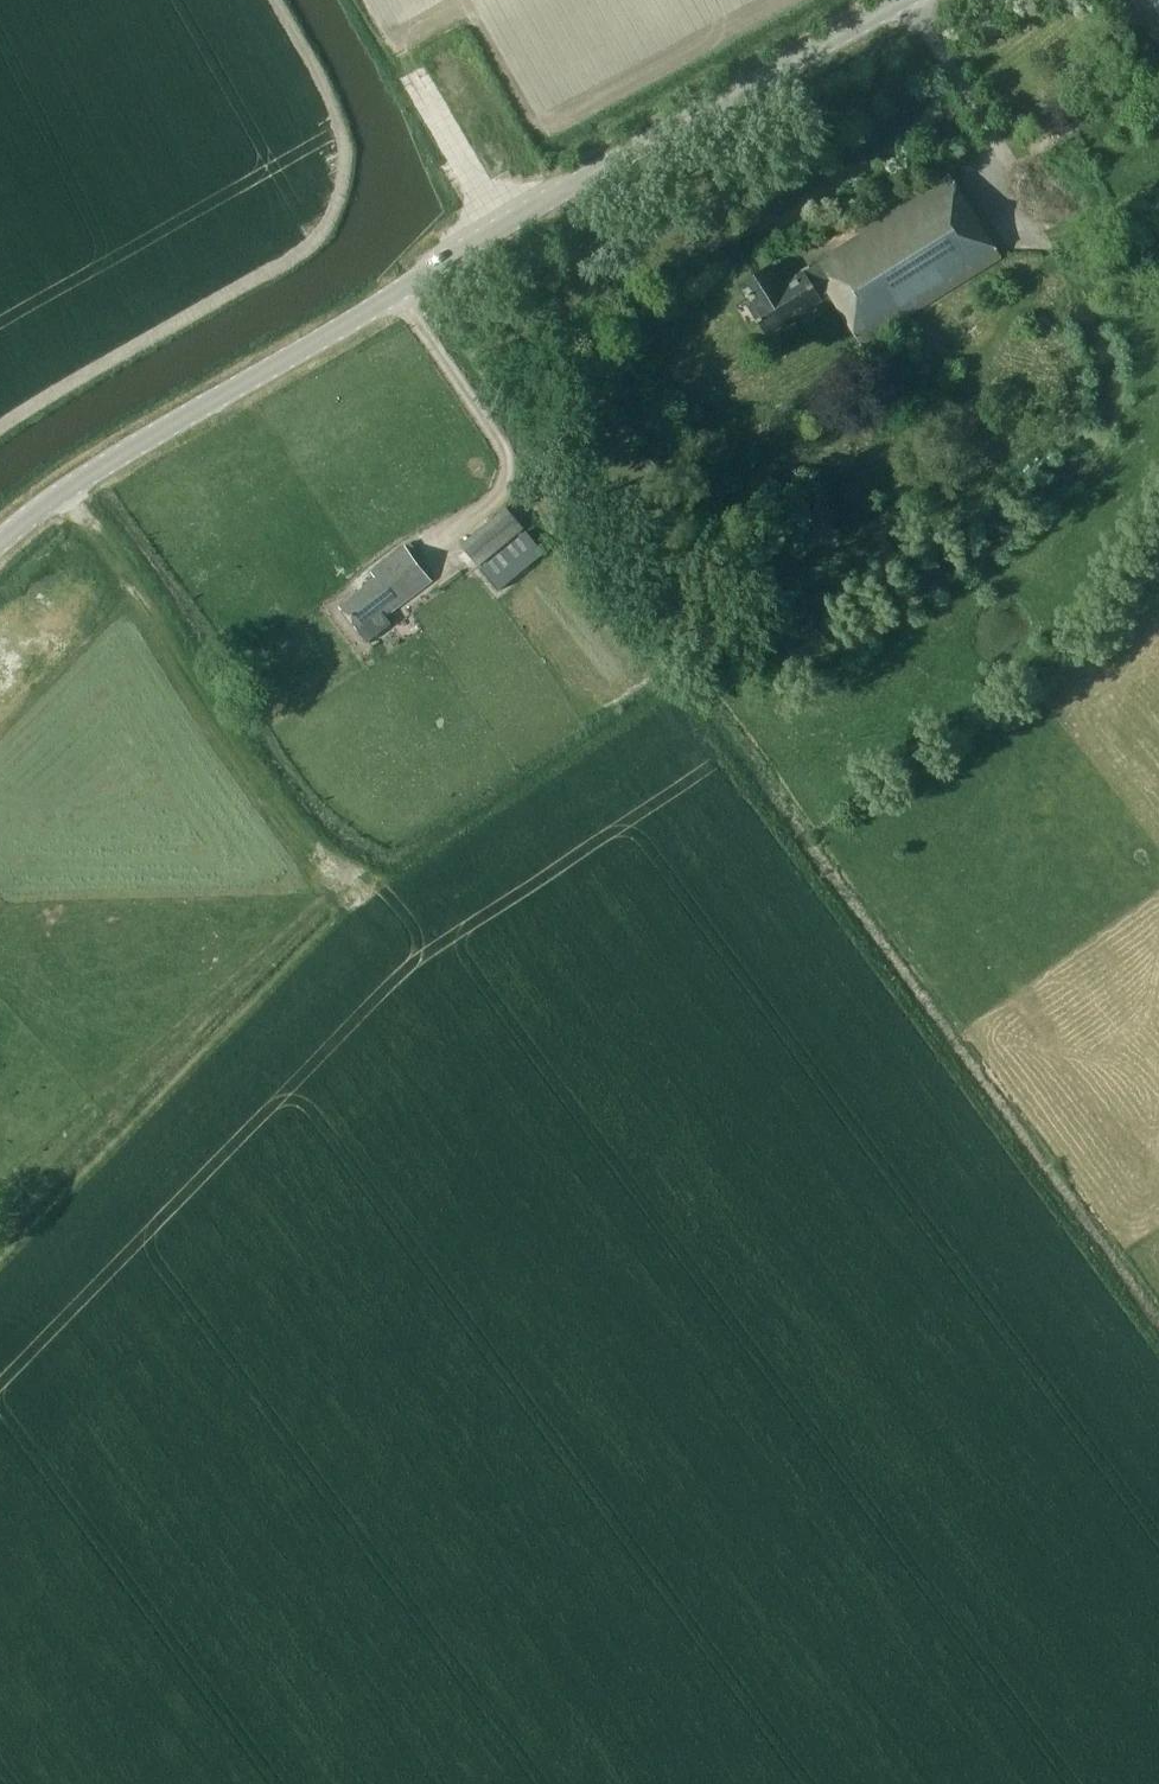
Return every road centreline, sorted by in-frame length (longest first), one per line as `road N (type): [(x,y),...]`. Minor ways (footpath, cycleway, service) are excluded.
road 1 (tertiary): [(0,542),(93,471),(463,249),(903,0)]

